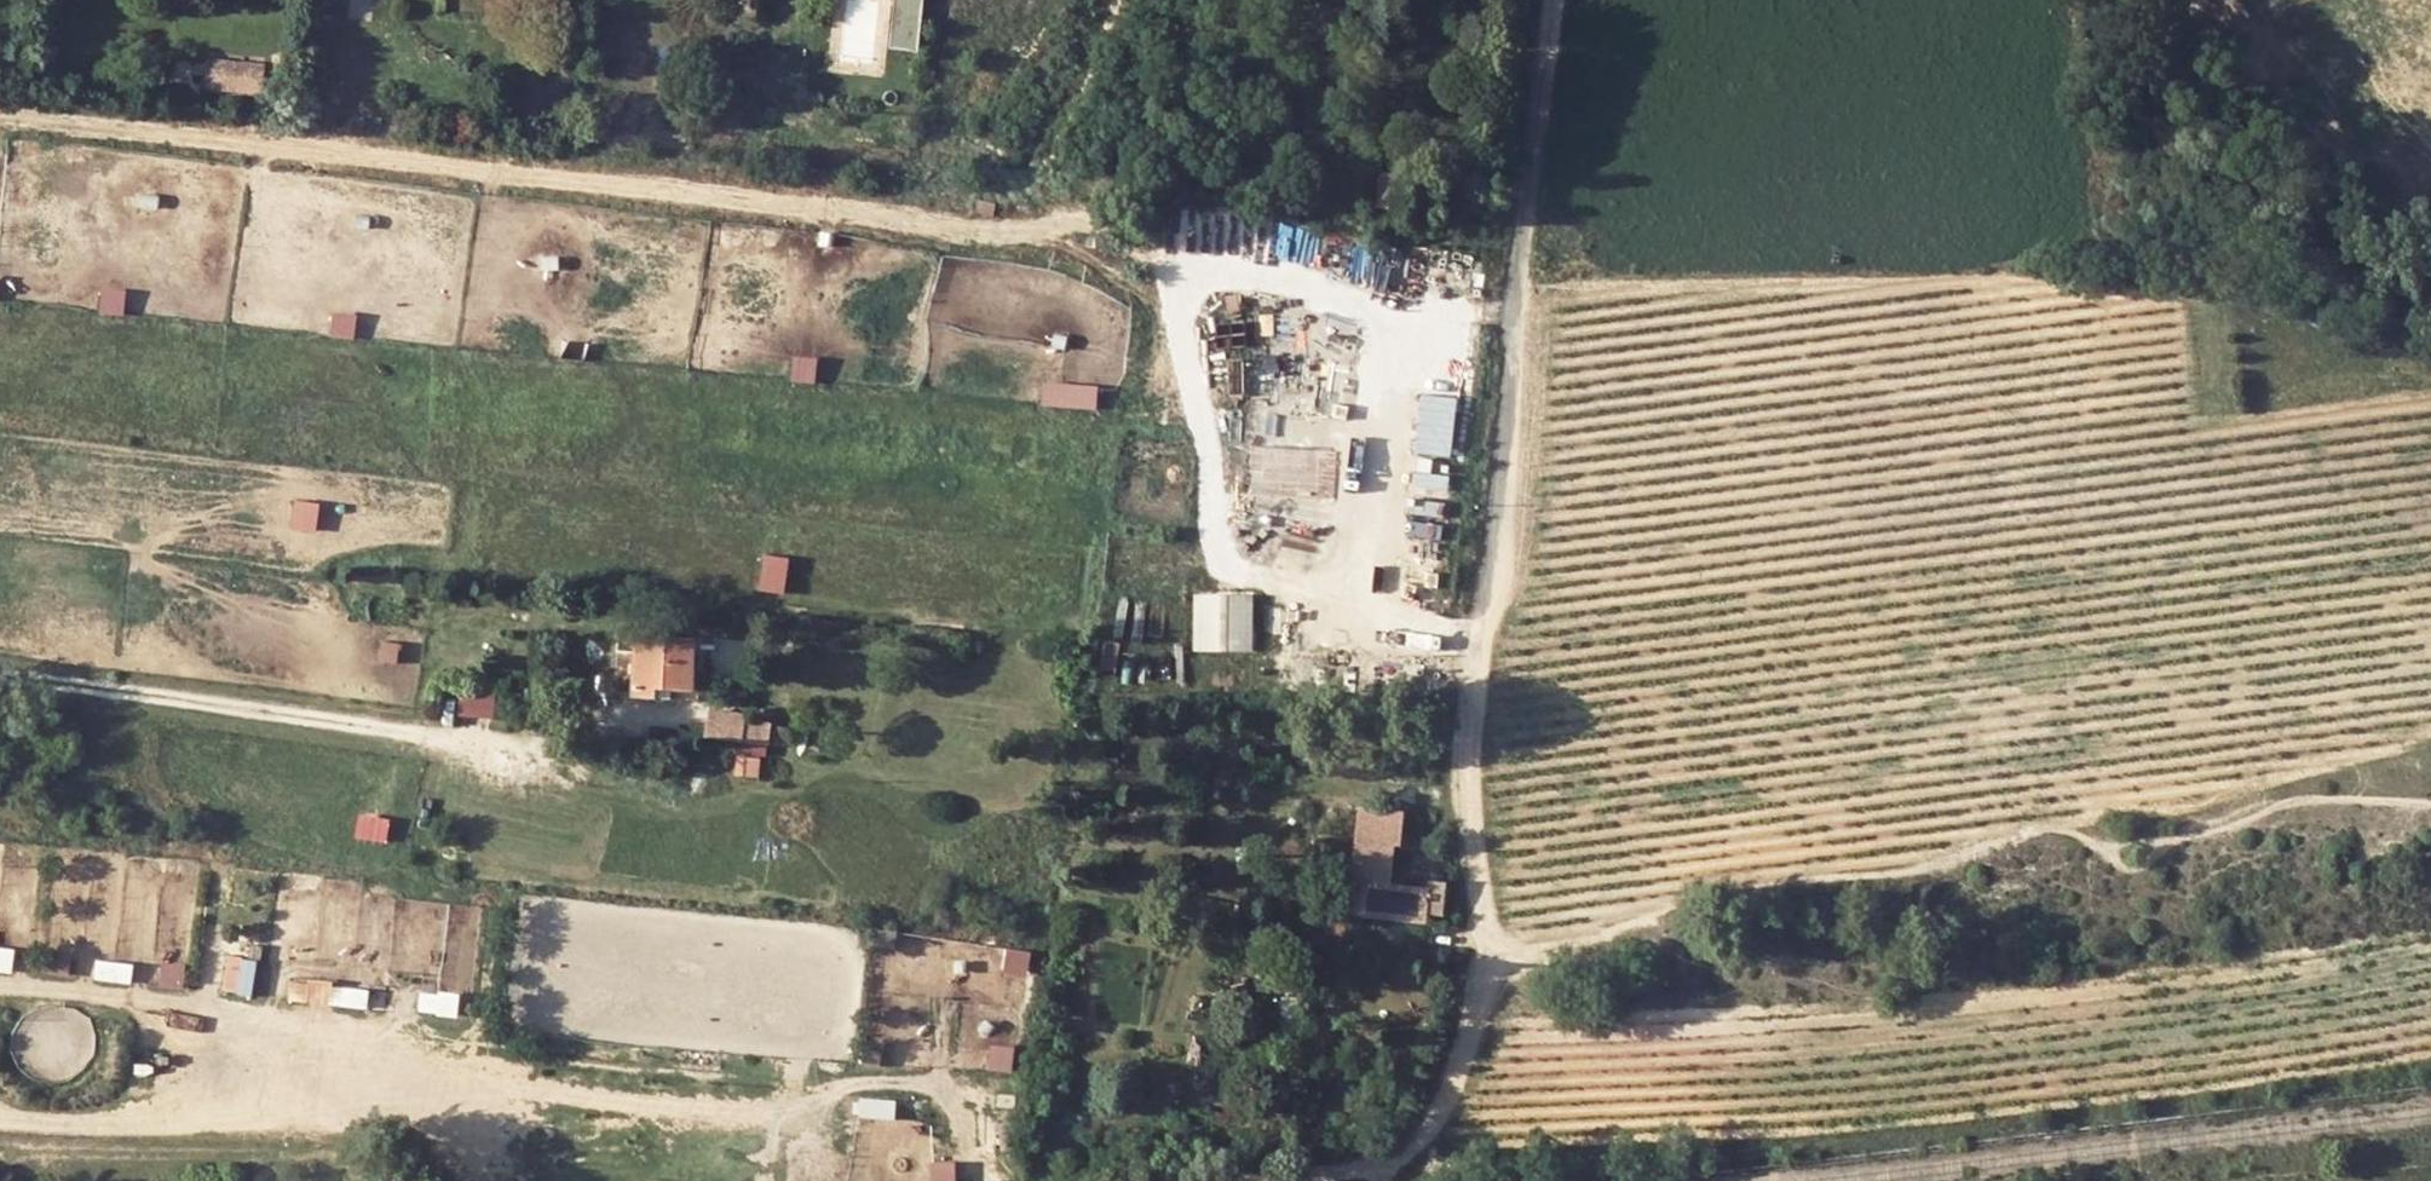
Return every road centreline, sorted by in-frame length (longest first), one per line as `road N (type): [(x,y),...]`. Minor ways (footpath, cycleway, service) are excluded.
road 1 (track): [(1549,0),(1462,807),(1483,970),(1452,1090),(1427,1136),(1382,1167),(1285,1180)]
road 2 (track): [(0,676),(562,740)]

